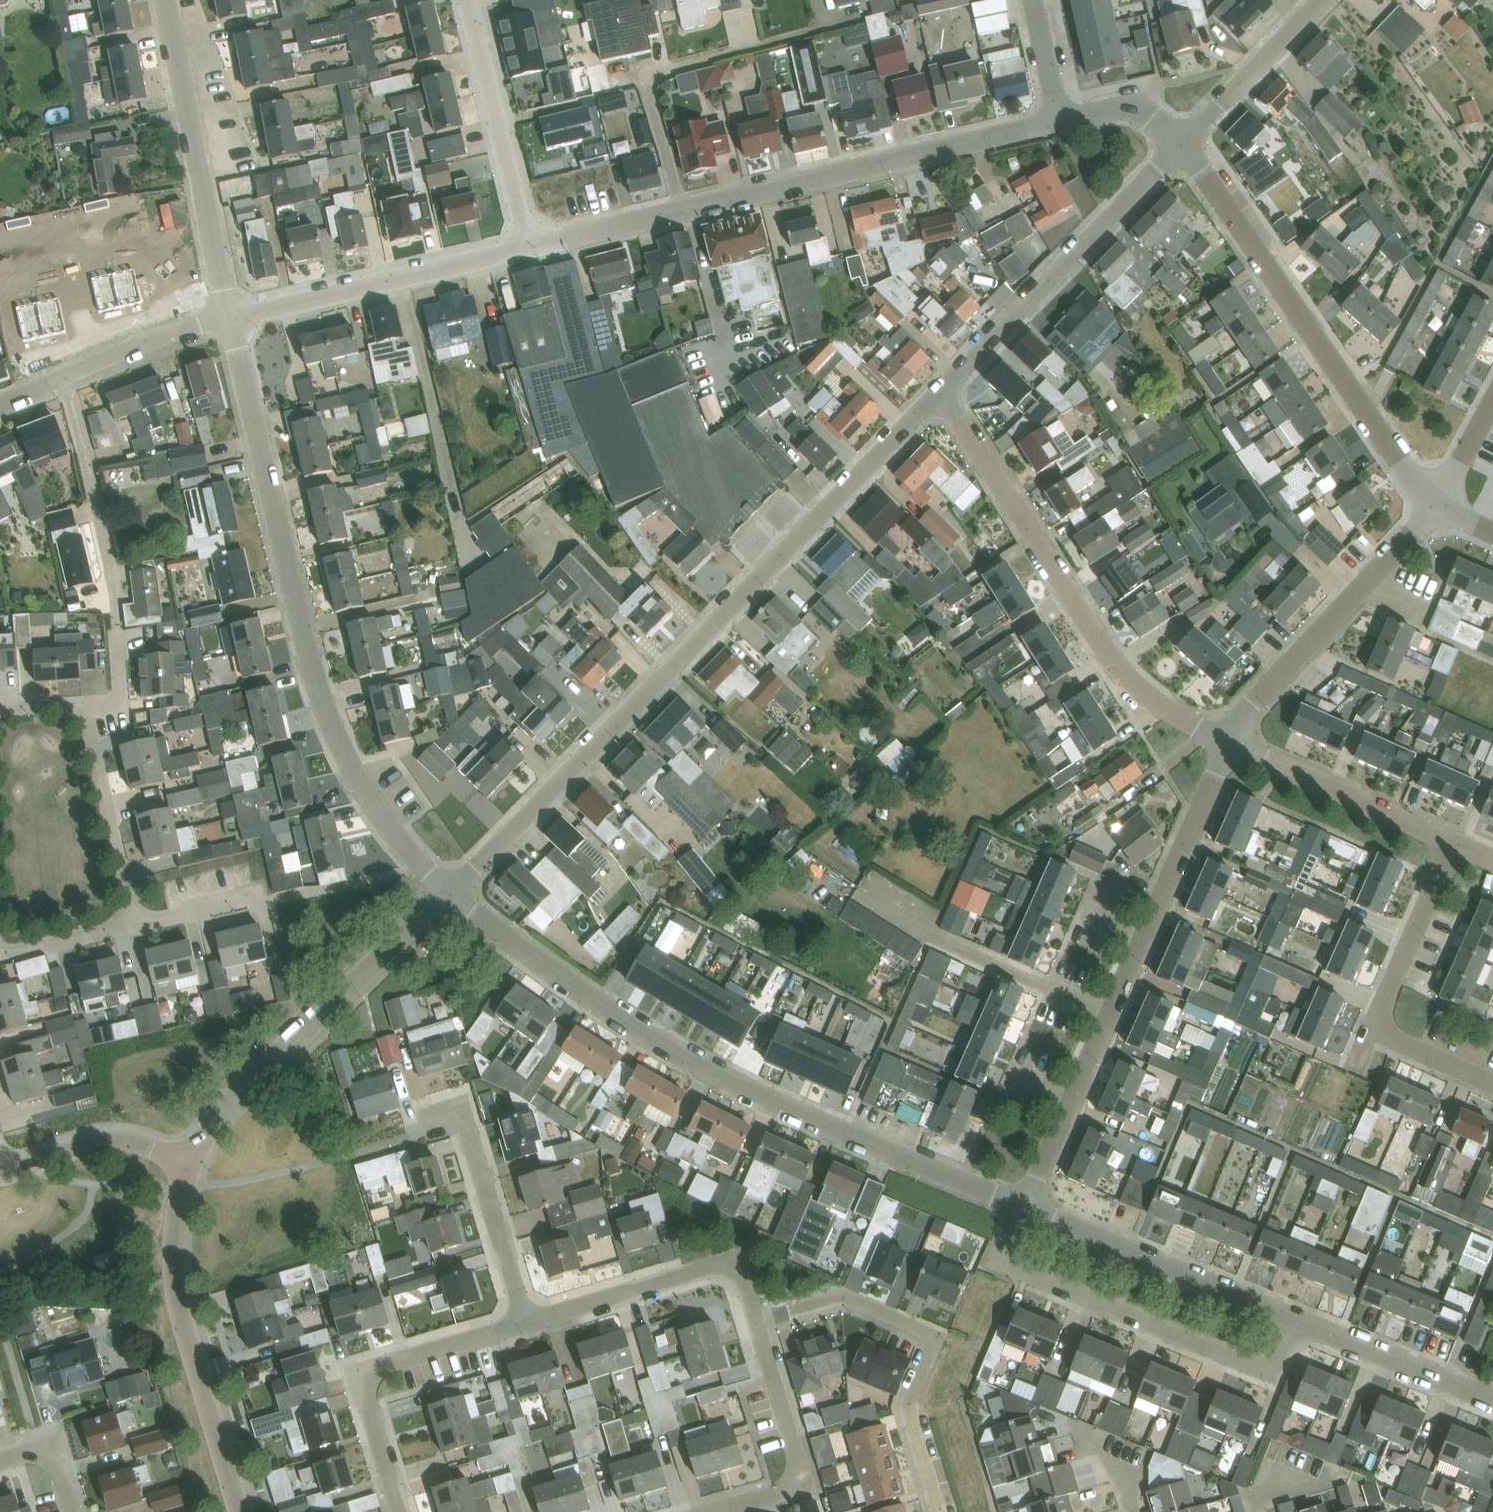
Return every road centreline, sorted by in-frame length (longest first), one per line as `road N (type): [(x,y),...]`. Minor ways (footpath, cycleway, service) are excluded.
road 1 (unclassified): [(448,895),(943,390)]
road 2 (unclassified): [(1024,1210),(721,1075),(599,1003),(448,895)]
road 3 (unclassified): [(448,895),(380,818),(321,701),(299,638),(227,317)]
road 4 (residential): [(1024,1210),(1230,741)]
road 5 (residential): [(1230,741),(1173,713),(1110,660),(943,390)]
road 6 (residential): [(1436,503),(1177,142)]
road 7 (residential): [(1297,1319),(1270,1365),(1207,1349),(1001,1265),(1024,1210)]
road 8 (residential): [(1059,121),(682,211)]
road 9 (residential): [(937,1511),(908,1411),(939,1334),(851,1298),(758,1323)]
road 10 (unclassified): [(192,1160),(213,1126),(303,1031),(448,895)]
road 11 (unclassified): [(192,1160),(177,1209),(176,1308),(237,1511)]
road 12 (unclassified): [(943,390),(1177,142)]
road 13 (residential): [(682,211),(651,78),(847,20)]
road 14 (unclassified): [(227,317),(167,0)]
road 15 (residential): [(1230,741),(1436,503)]
road 16 (residential): [(400,1511),(362,1382),(373,1367),(524,1324)]
road 17 (residential): [(527,247),(227,317)]
road 18 (unclassified): [(1297,1319),(1024,1210)]
road 19 (residential): [(524,1324),(726,1260),(741,1266),(758,1323)]
road 20 (residential): [(527,247),(467,0)]
road 21 (residential): [(758,1323),(802,1477),(799,1486),(720,1511)]
road 22 (residential): [(524,1324),(464,1121),(426,1131)]
road 23 (residential): [(1455,843),(1230,741)]
road 24 (residential): [(116,604),(66,374)]
road 25 (residential): [(134,922),(83,705)]
road 26 (unclassified): [(1492,1401),(1297,1319)]
road 27 (unclassified): [(0,1167),(79,1133),(107,1130),(192,1160)]
road 28 (residential): [(1373,1029),(1455,843)]
road 29 (unclassified): [(1177,142),(1317,0)]
road 30 (residential): [(227,317),(66,374)]
road 31 (residential): [(682,211),(527,247)]
road 32 (residential): [(0,952),(134,922)]
road 33 (residential): [(1177,142),(1133,106),(1059,121)]
road 34 (residential): [(1492,1082),(1373,1029)]
road 35 (residential): [(134,922),(258,893)]
road 36 (residential): [(1059,121),(1032,0)]

